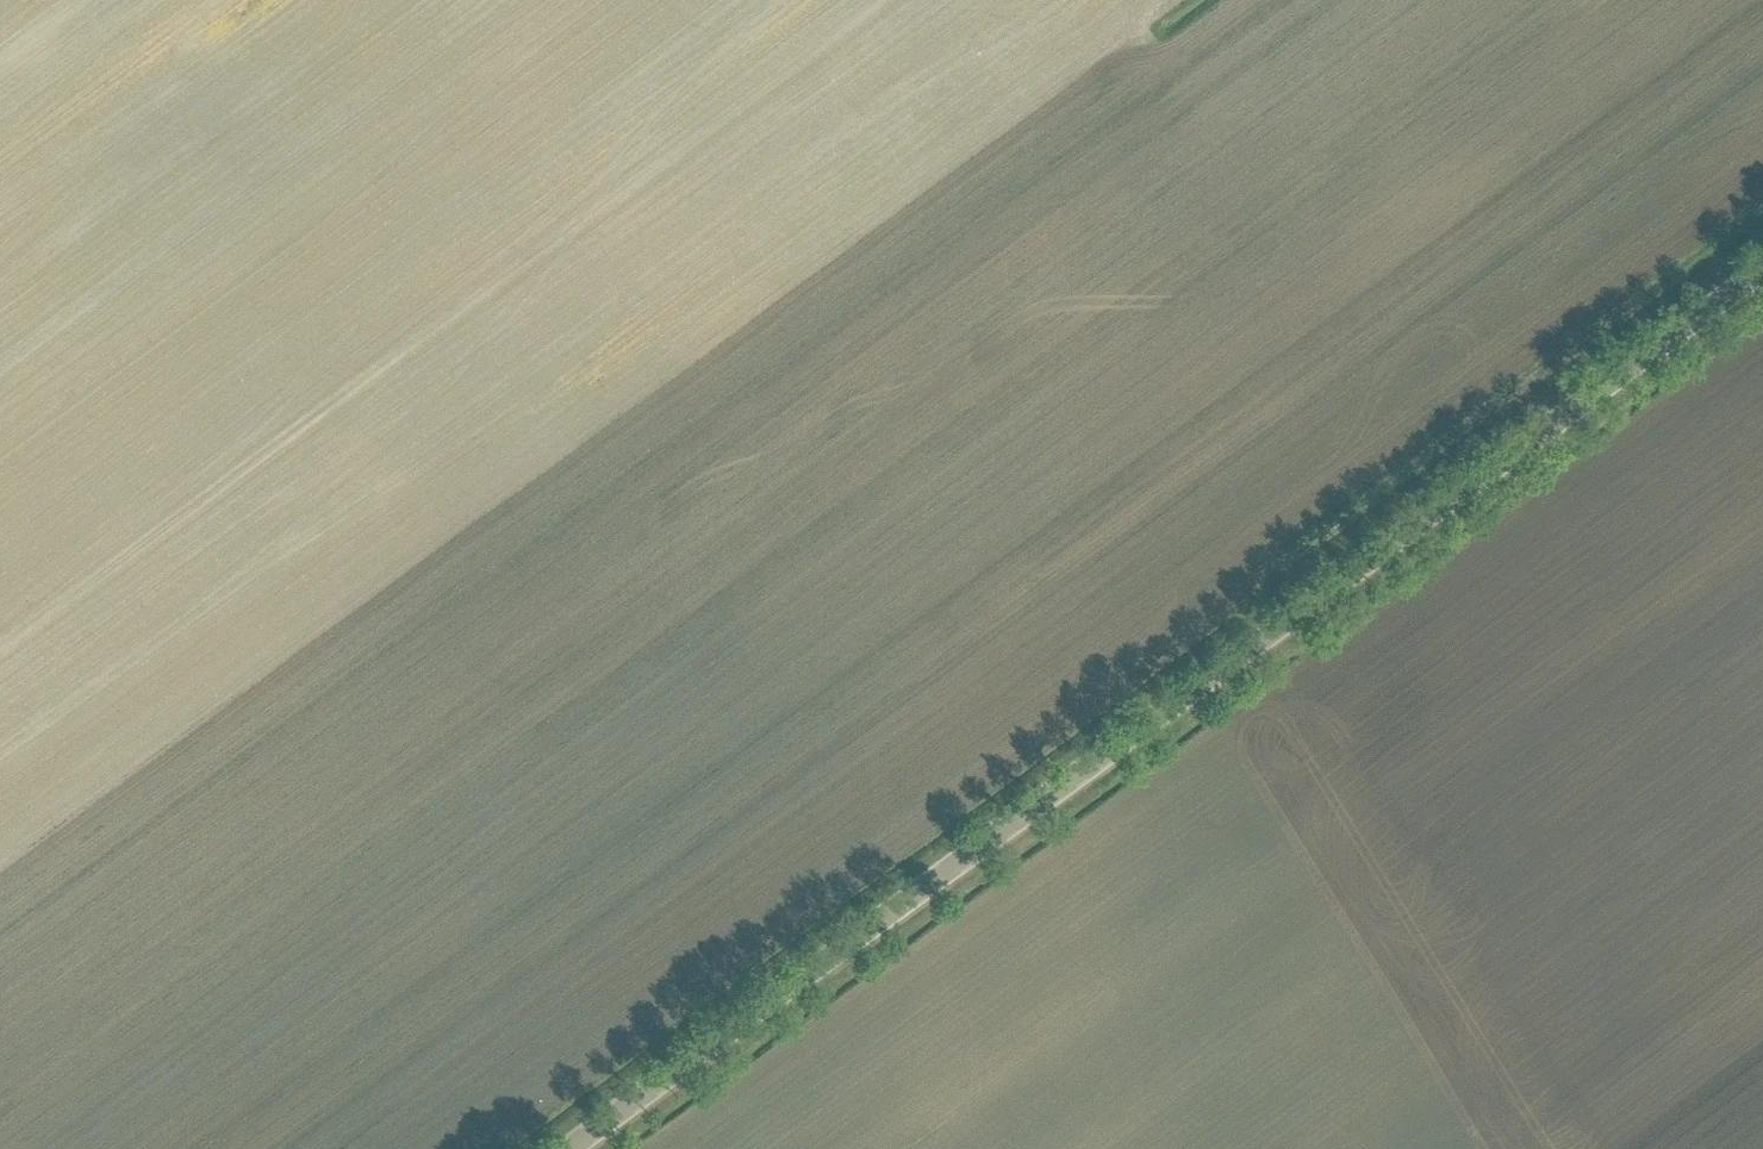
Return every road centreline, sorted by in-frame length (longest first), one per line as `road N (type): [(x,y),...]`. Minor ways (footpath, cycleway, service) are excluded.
road 1 (tertiary): [(555,1148),(1762,260)]

